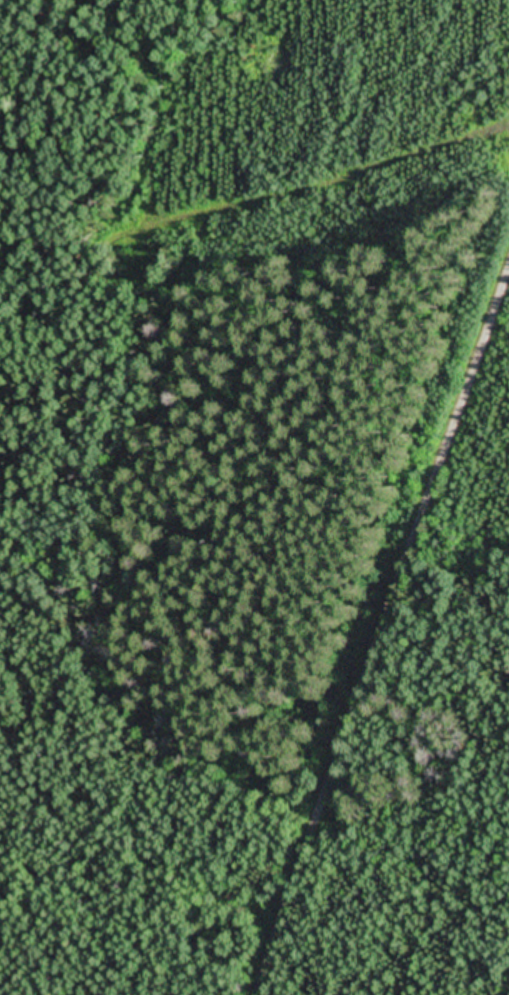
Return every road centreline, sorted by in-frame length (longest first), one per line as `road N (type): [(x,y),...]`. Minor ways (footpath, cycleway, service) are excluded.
road 1 (residential): [(256,994),(508,265)]
road 2 (residential): [(325,796),(508,804)]

